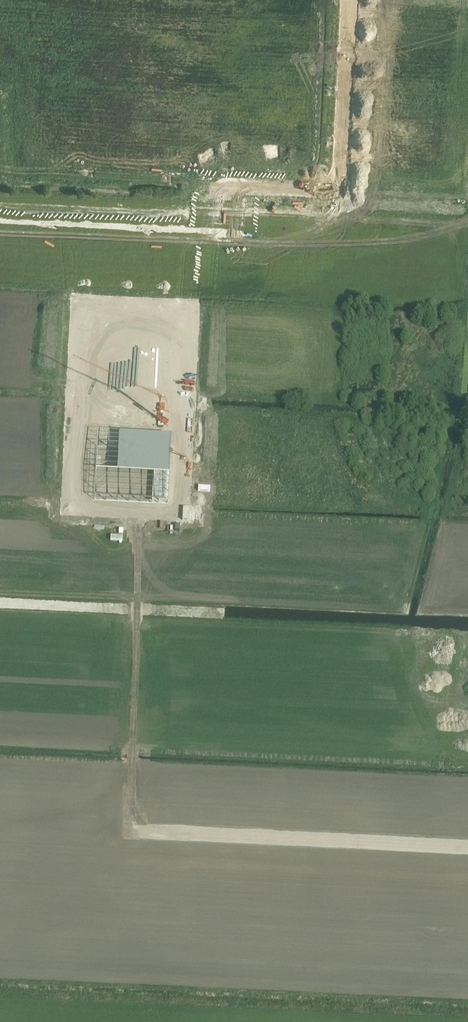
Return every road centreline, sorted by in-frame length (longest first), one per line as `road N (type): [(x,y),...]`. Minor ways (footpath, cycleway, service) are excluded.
road 1 (track): [(134,526),(130,770),(138,830),(467,847)]
road 2 (unclassified): [(350,0),(339,195),(213,188)]
road 3 (track): [(467,201),(339,195)]

